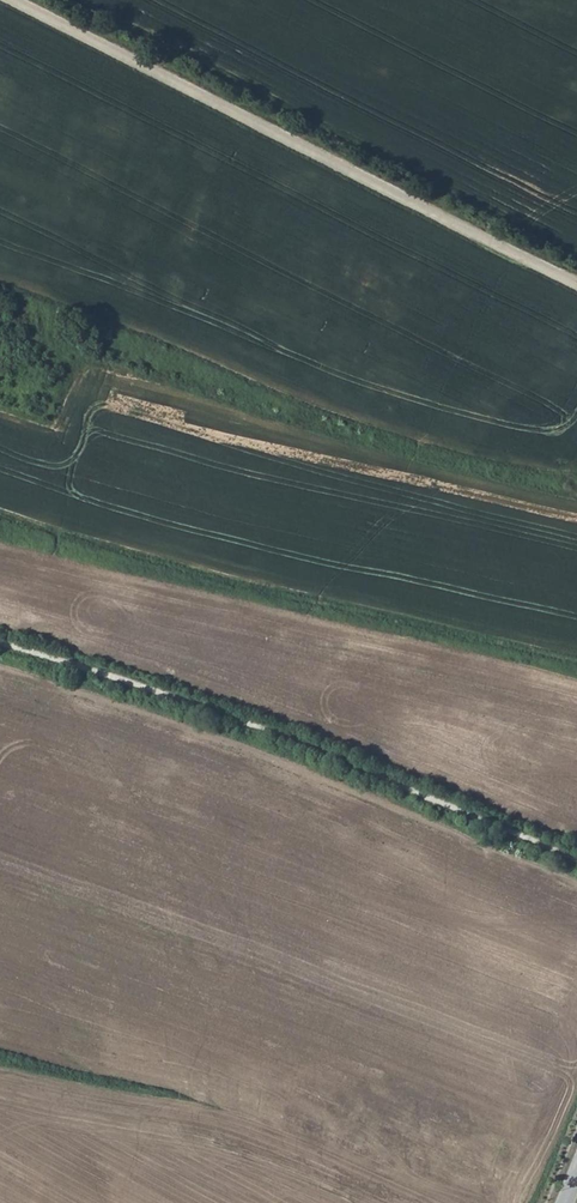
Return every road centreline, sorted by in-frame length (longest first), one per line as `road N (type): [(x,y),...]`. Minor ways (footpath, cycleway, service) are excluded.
road 1 (track): [(576,282),(14,0)]

